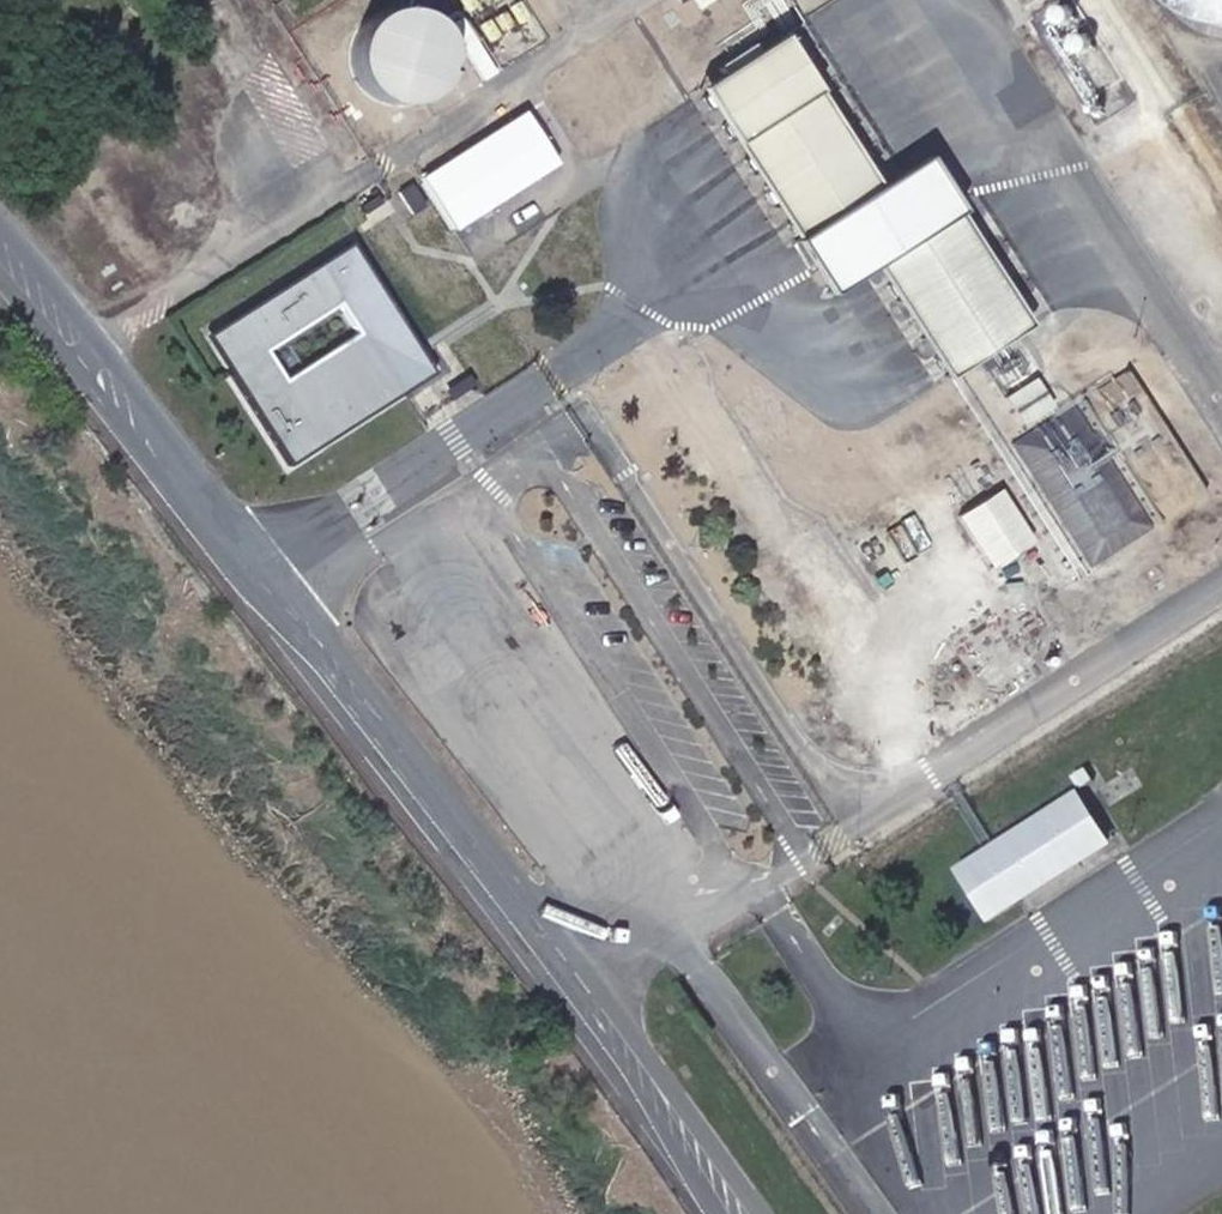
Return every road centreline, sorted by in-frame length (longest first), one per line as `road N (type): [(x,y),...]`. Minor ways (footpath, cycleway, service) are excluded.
road 1 (tertiary): [(760,1213),(433,771),(0,223)]
road 2 (tertiary): [(0,281),(502,920),(716,1213)]

